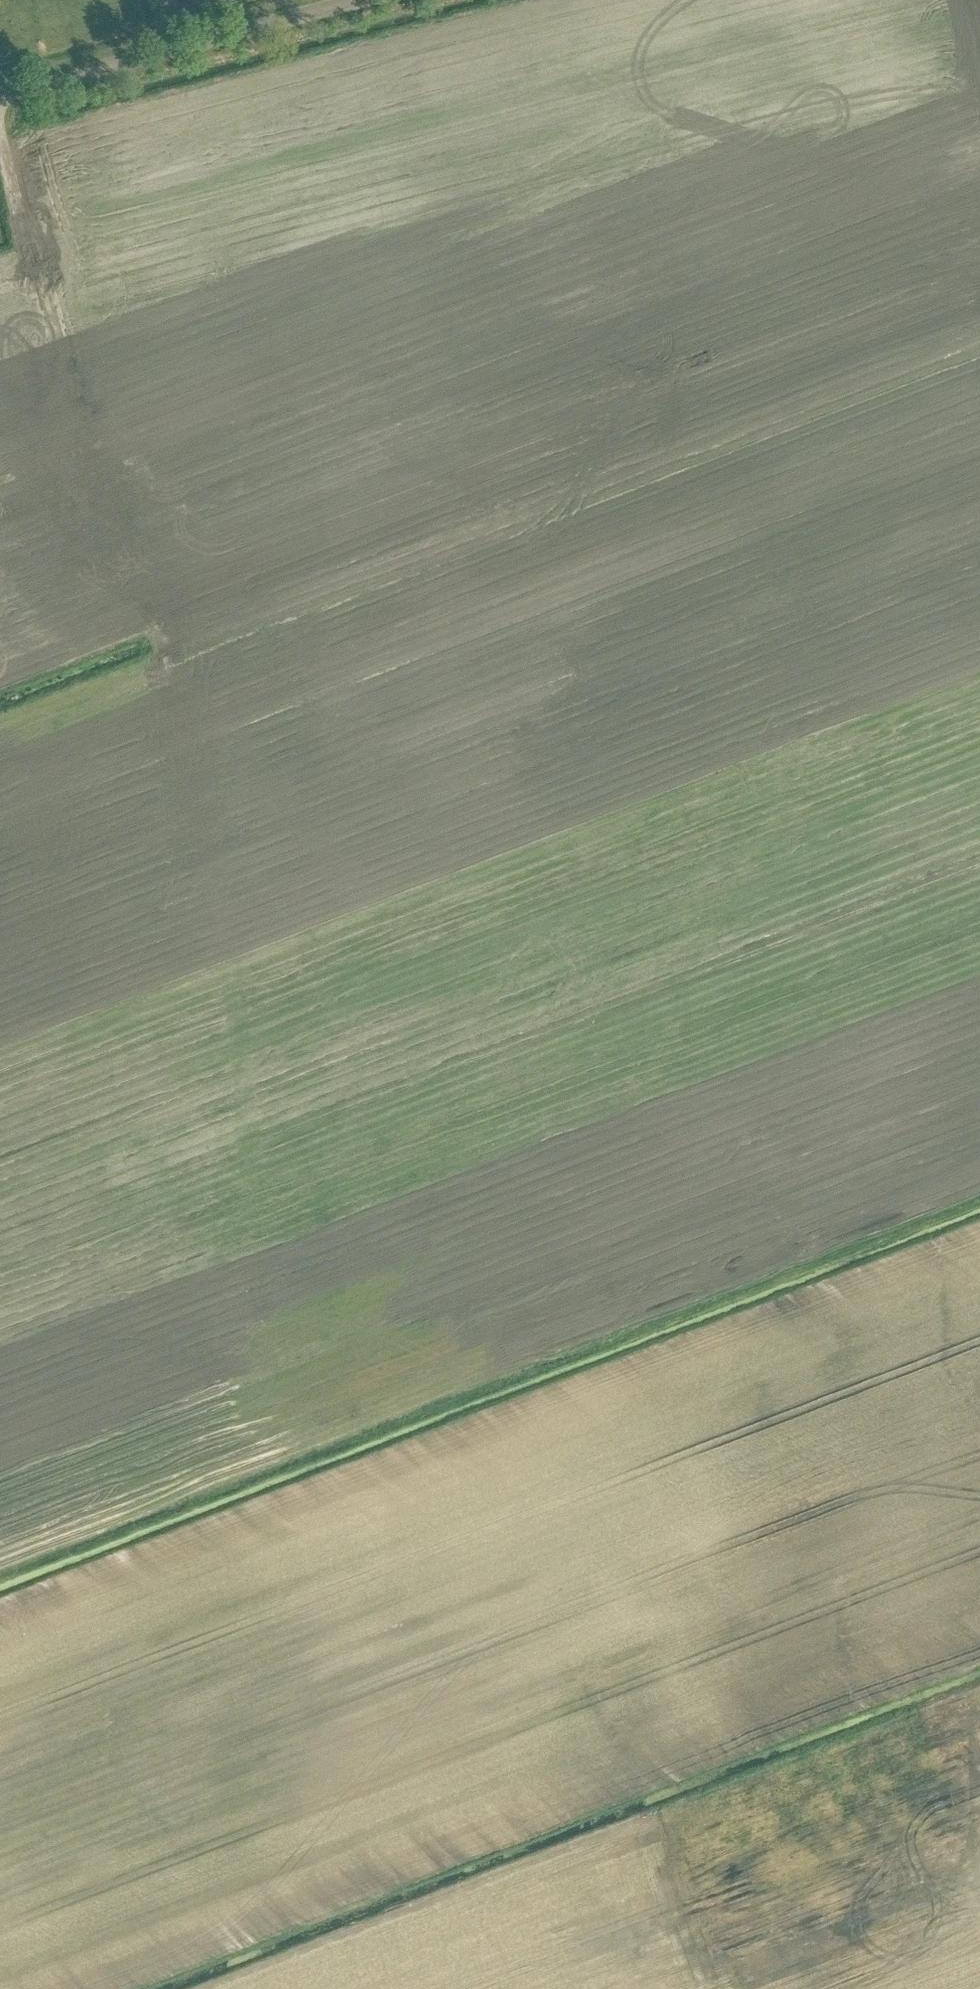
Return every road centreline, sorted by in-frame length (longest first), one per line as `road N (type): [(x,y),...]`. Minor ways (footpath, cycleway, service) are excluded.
road 1 (unclassified): [(0,101),(397,0)]

